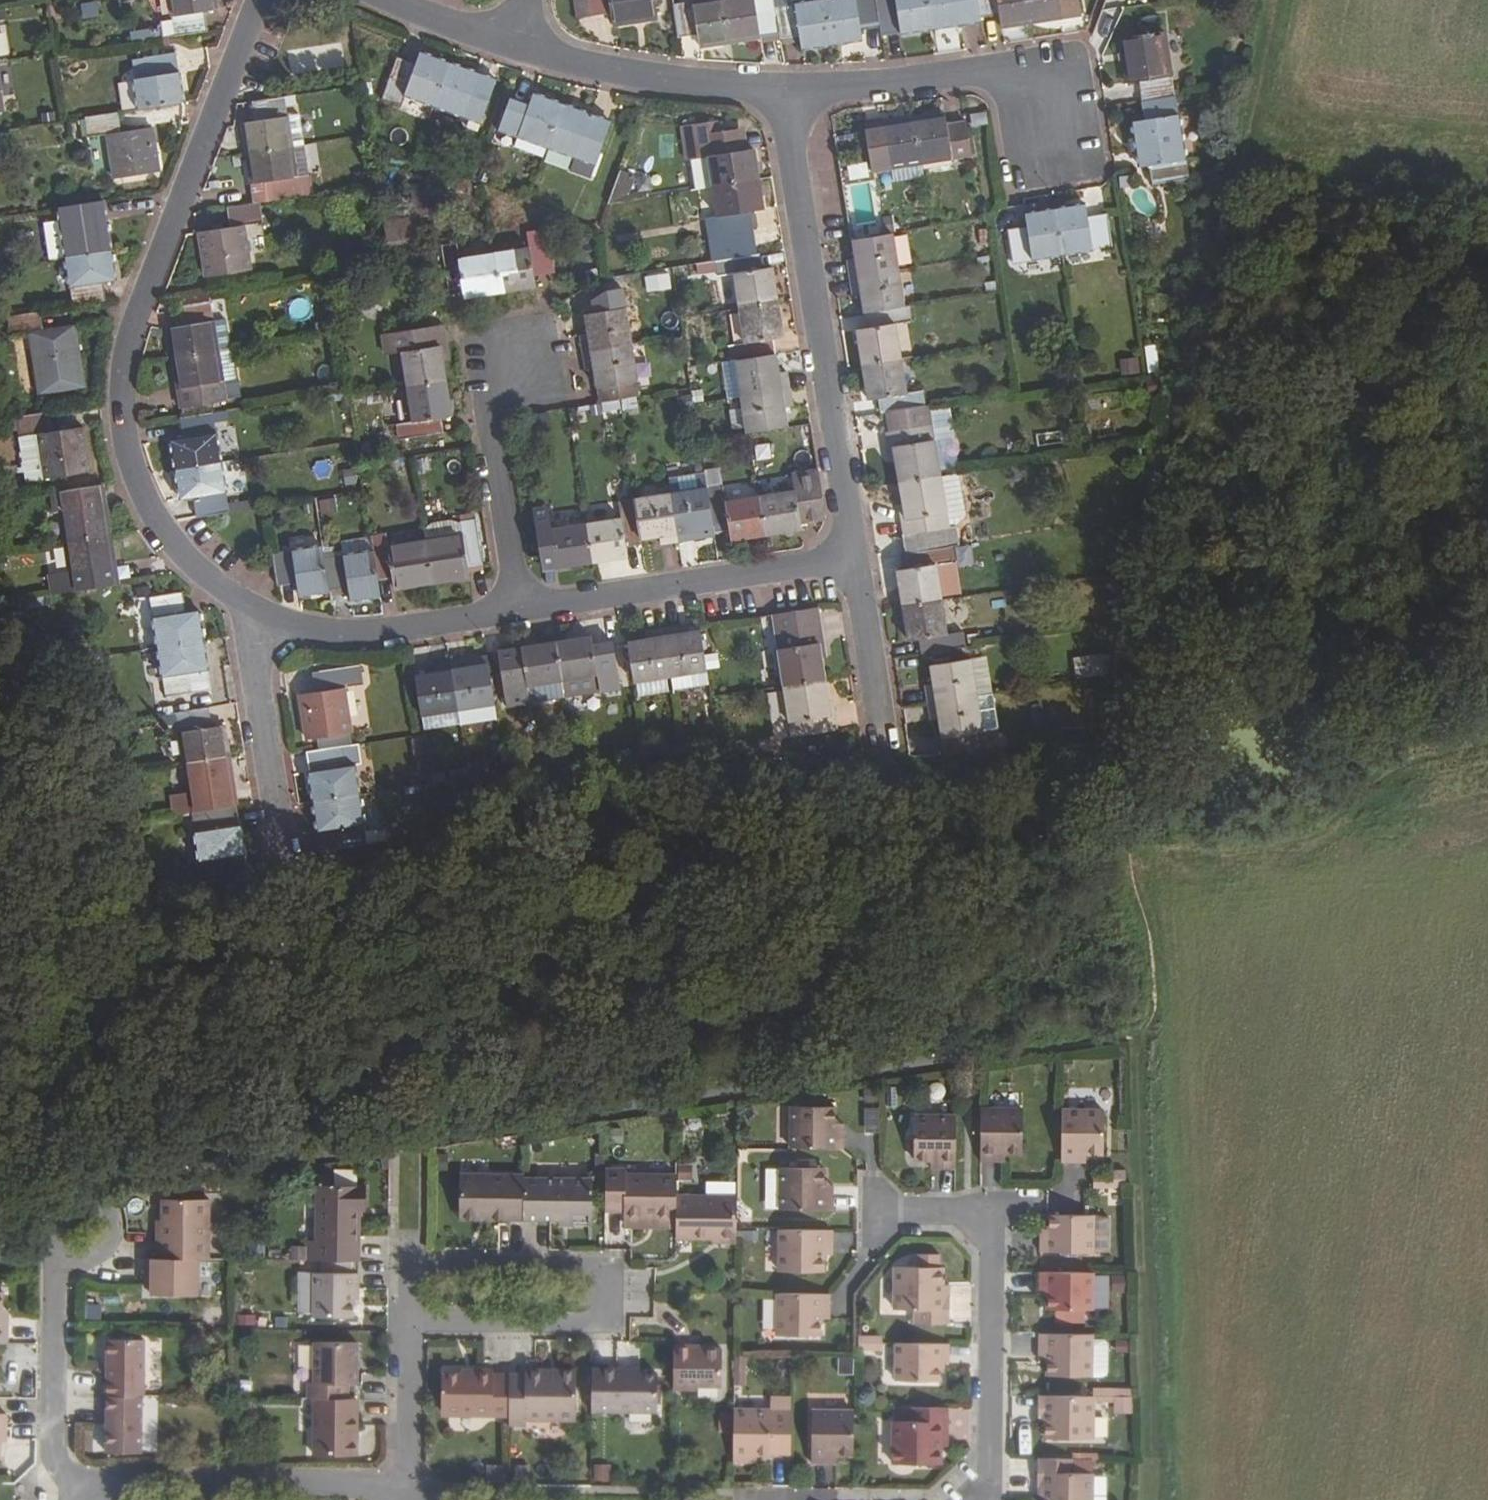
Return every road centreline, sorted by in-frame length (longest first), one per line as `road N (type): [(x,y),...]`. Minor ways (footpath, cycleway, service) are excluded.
road 1 (track): [(1272,0),(1232,206),(1150,485),(1125,648),(1112,813),(1131,868),(1147,988),(1149,1499)]
road 2 (residential): [(251,607),(173,555),(142,502),(126,442),(124,380),(146,298),(259,0)]
road 3 (residential): [(784,91),(855,557)]
road 4 (residential): [(408,1320),(608,1320),(608,1266),(408,1265)]
road 5 (track): [(1131,868),(1164,858),(1297,848),(1403,750),(1487,729)]
road 6 (residential): [(982,1499),(993,1249),(986,1227),(968,1211),(879,1211)]
road 7 (residential): [(855,557),(520,608)]
road 8 (unclassified): [(79,1487),(387,1486)]
road 9 (residential): [(784,91),(988,72),(1050,120)]
road 10 (residential): [(520,608),(372,634),(316,631),(251,607)]
road 11 (residential): [(79,1487),(54,1451),(54,1280),(84,1228)]
road 12 (residential): [(515,43),(637,76),(784,91)]
road 13 (residential): [(520,608),(489,420),(515,362)]
road 14 (residential): [(284,854),(251,607)]
road 15 (track): [(1487,164),(1246,136)]
road 16 (residential): [(855,557),(889,759)]
road 17 (residential): [(408,1320),(409,1484)]
road 18 (residential): [(394,0),(515,43)]

